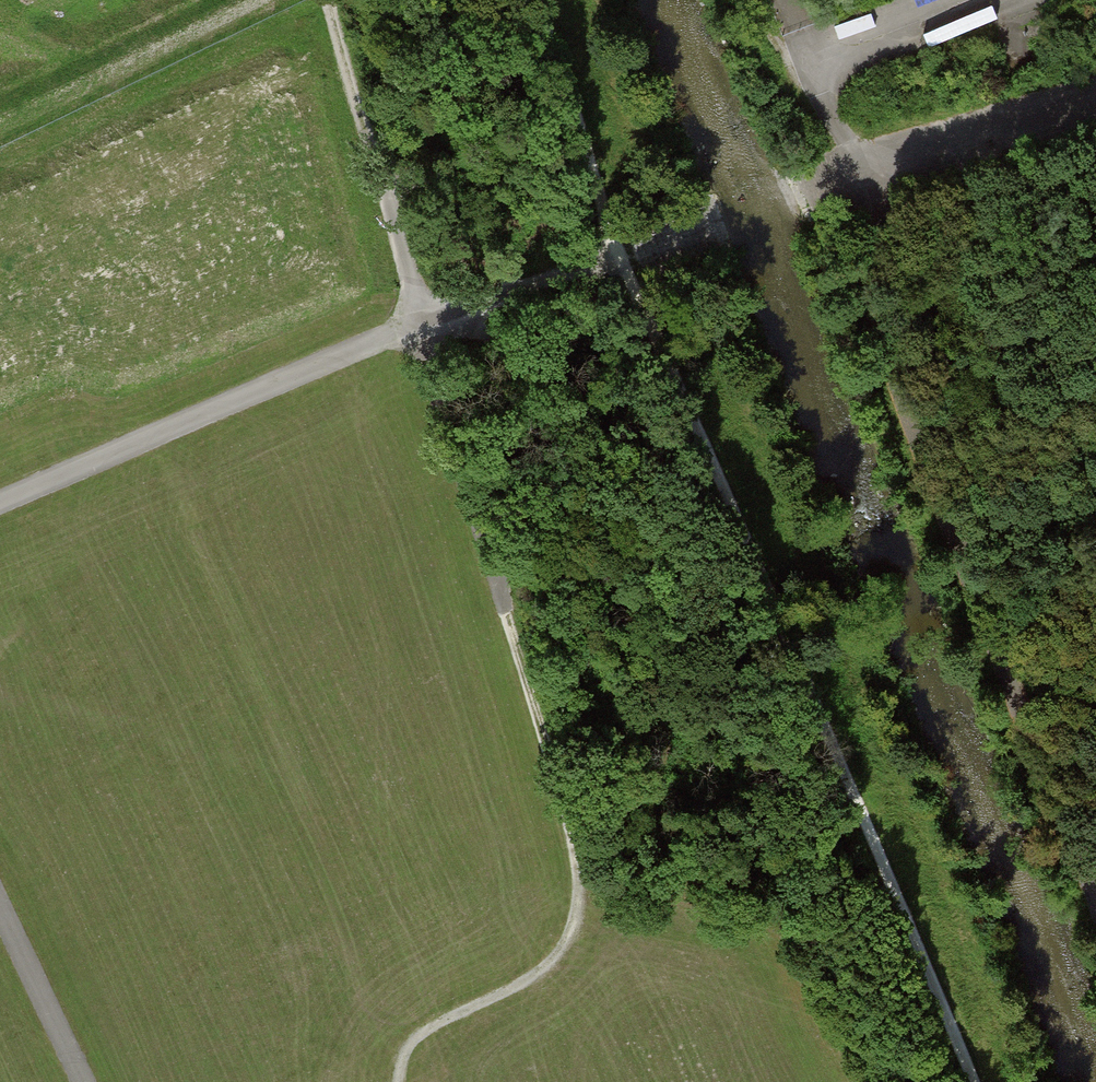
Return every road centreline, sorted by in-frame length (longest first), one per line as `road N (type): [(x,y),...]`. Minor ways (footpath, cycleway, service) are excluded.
road 1 (track): [(400,1081),(416,1038),(542,972),(566,940),(579,898),(577,846),(320,0)]
road 2 (track): [(538,0),(618,253),(965,1081)]
road 3 (track): [(868,172),(421,324),(0,507)]
road 4 (track): [(0,906),(82,1081)]

